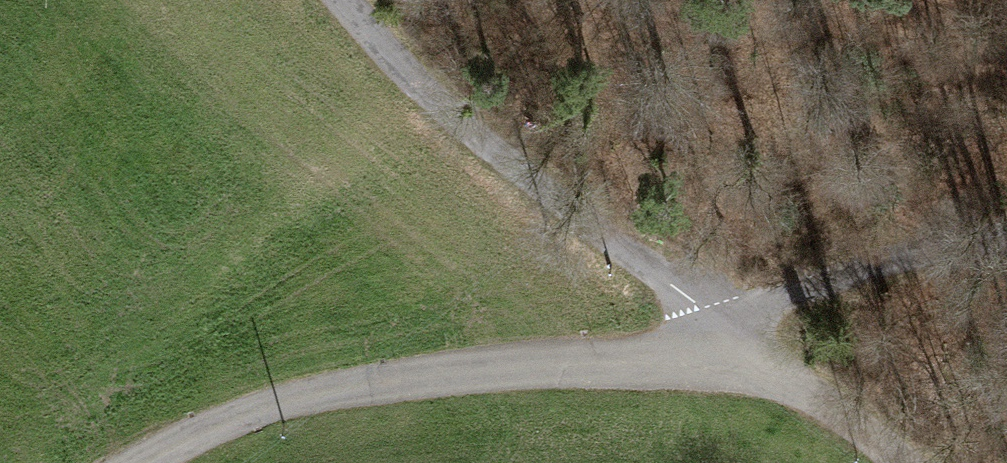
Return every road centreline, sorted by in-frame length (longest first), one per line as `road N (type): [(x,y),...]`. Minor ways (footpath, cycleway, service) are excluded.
road 1 (unclassified): [(148,462),(184,441),(465,368),(588,362),(723,364),(780,378),(904,462)]
road 2 (track): [(342,0),(479,139),(697,304),(718,329),(723,364)]
road 3 (track): [(718,329),(871,267),(1006,236)]

